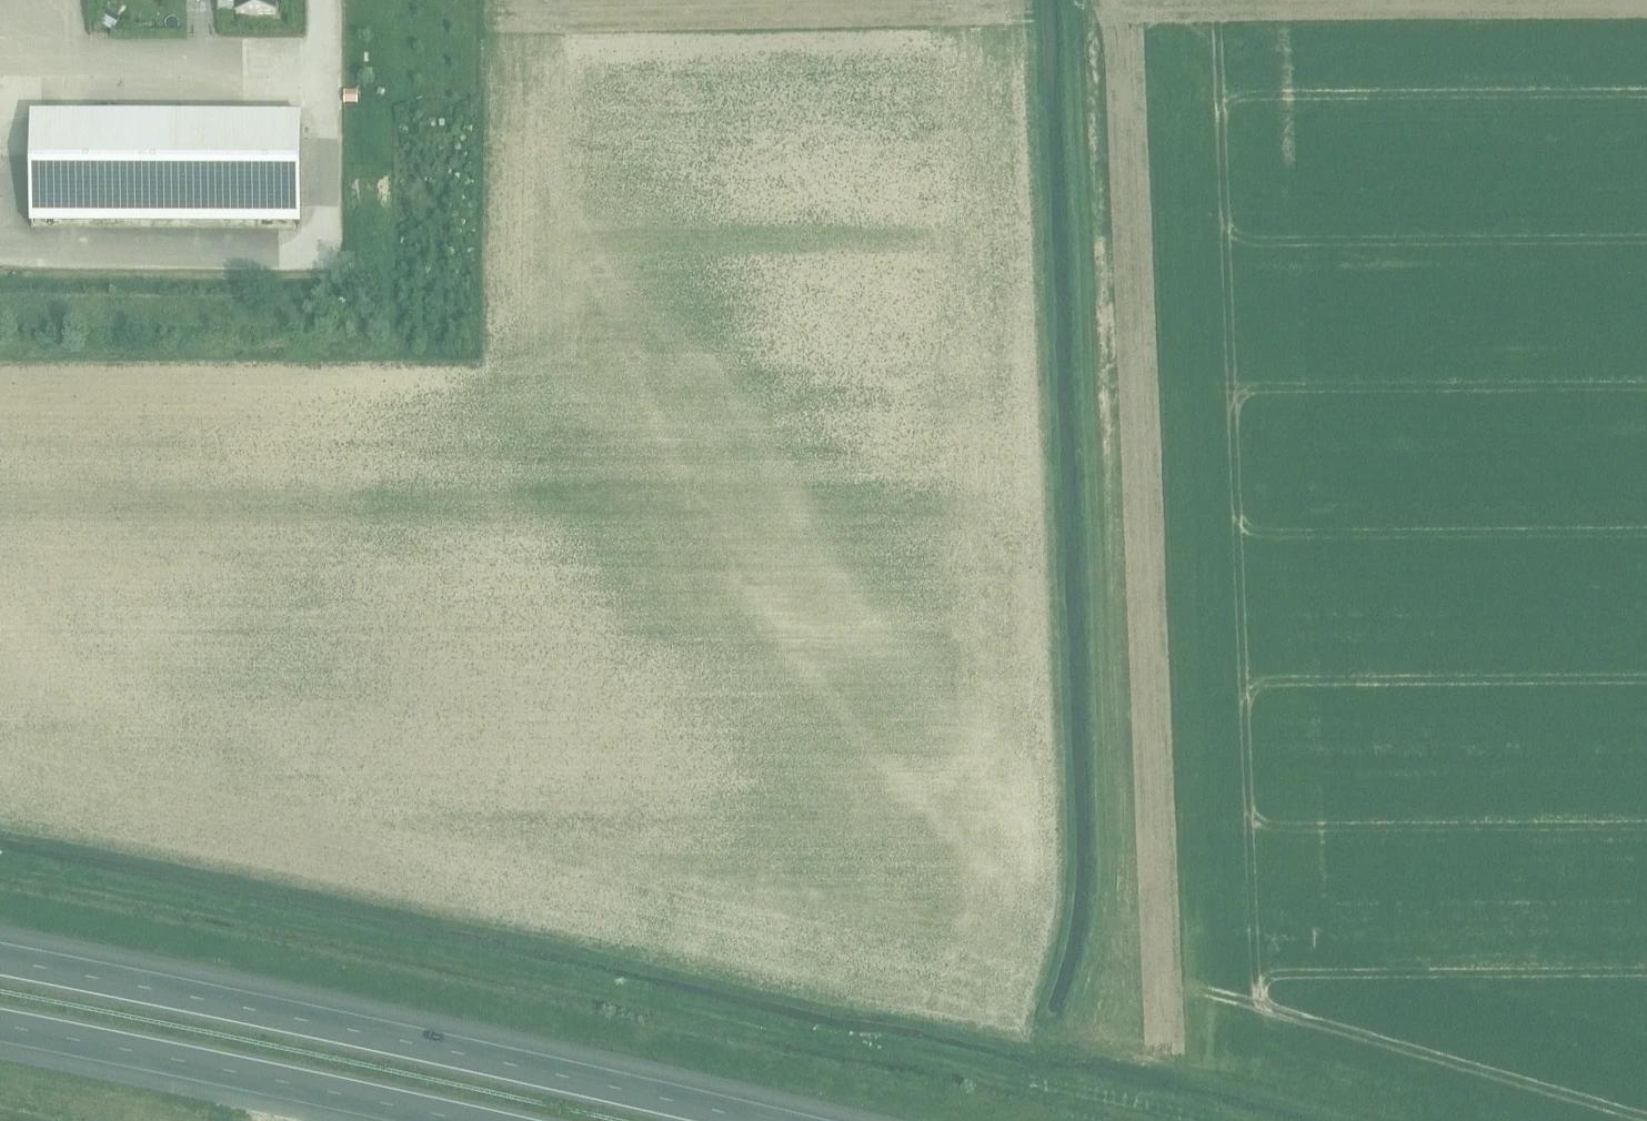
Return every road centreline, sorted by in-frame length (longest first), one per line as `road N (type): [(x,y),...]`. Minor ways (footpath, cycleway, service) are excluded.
road 1 (motorway): [(757,1120),(0,959)]
road 2 (motorway): [(0,1025),(468,1120)]

